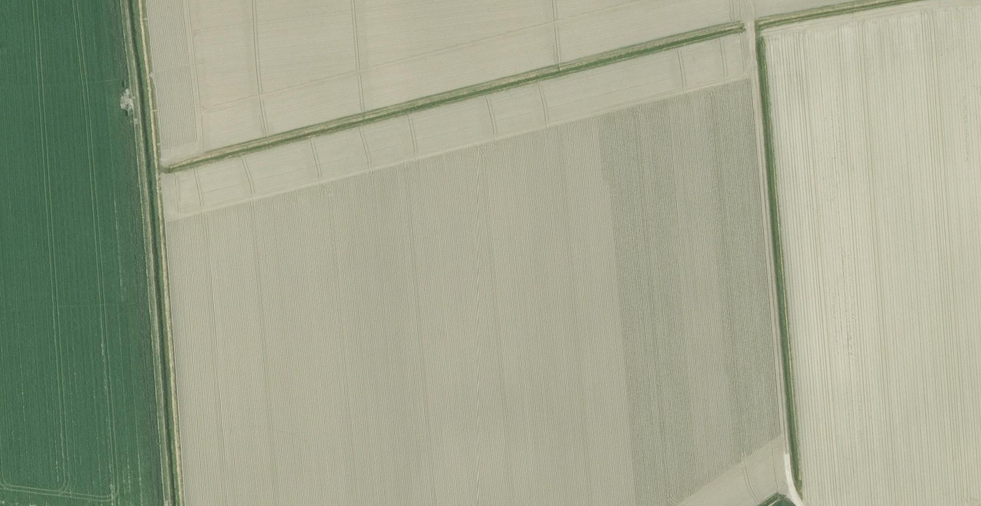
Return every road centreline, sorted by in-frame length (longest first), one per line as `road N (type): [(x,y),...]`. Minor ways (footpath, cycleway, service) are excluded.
road 1 (track): [(162,505),(123,0)]
road 2 (track): [(801,505),(786,454),(749,34)]

